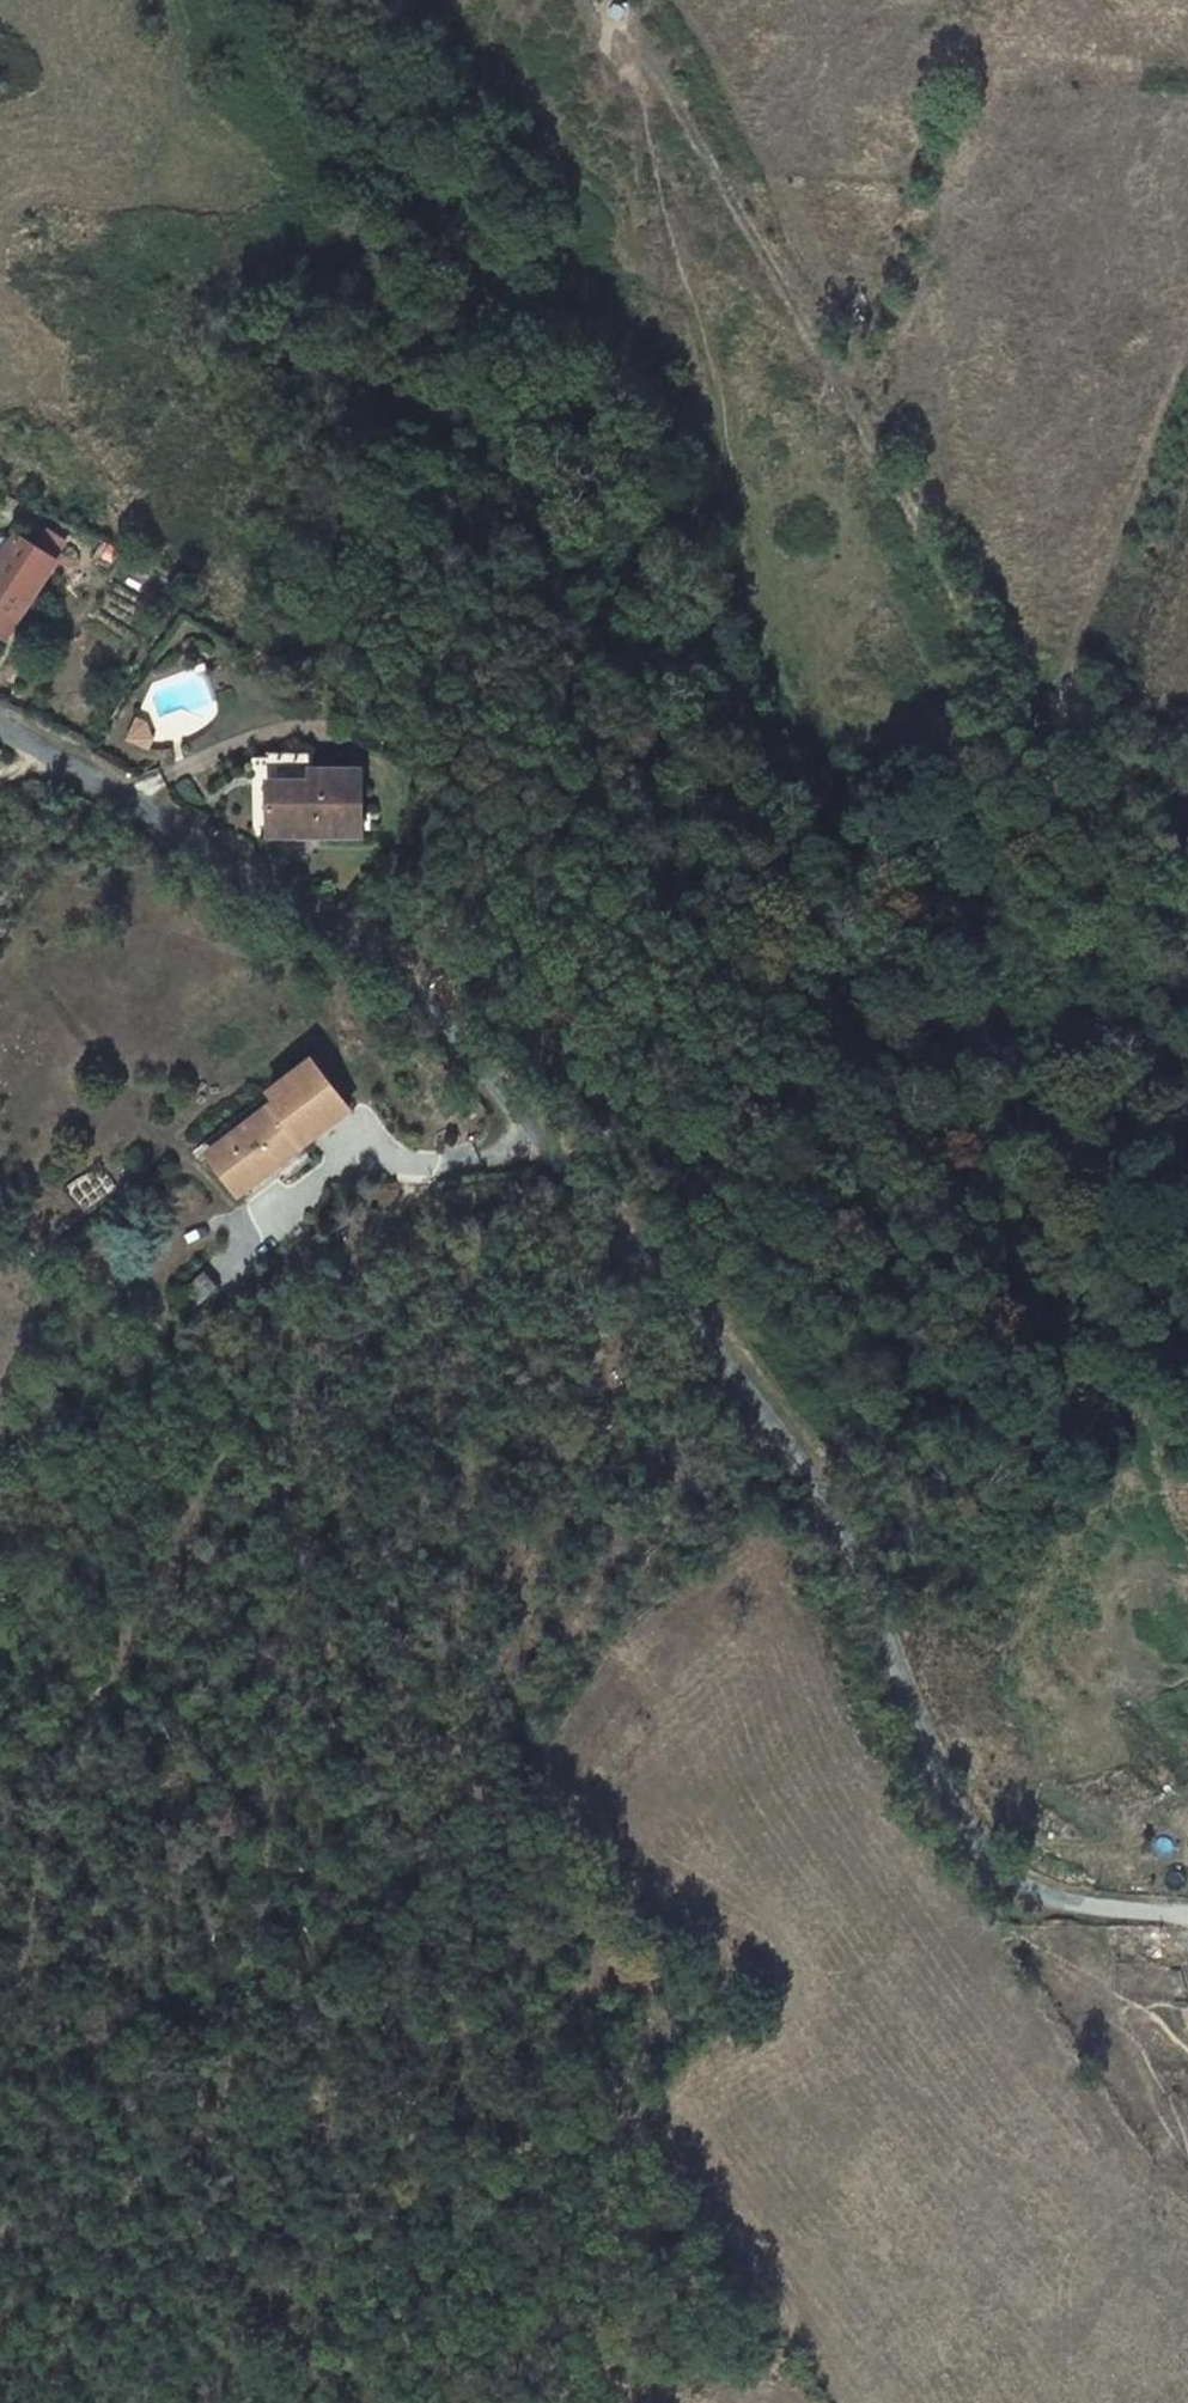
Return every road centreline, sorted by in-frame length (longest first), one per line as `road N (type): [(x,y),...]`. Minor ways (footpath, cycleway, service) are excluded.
road 1 (unclassified): [(0,732),(191,827),(418,990),(747,1374),(822,1485),(868,1579),(930,1762),(983,1859),(1065,1904),(1187,1911)]

